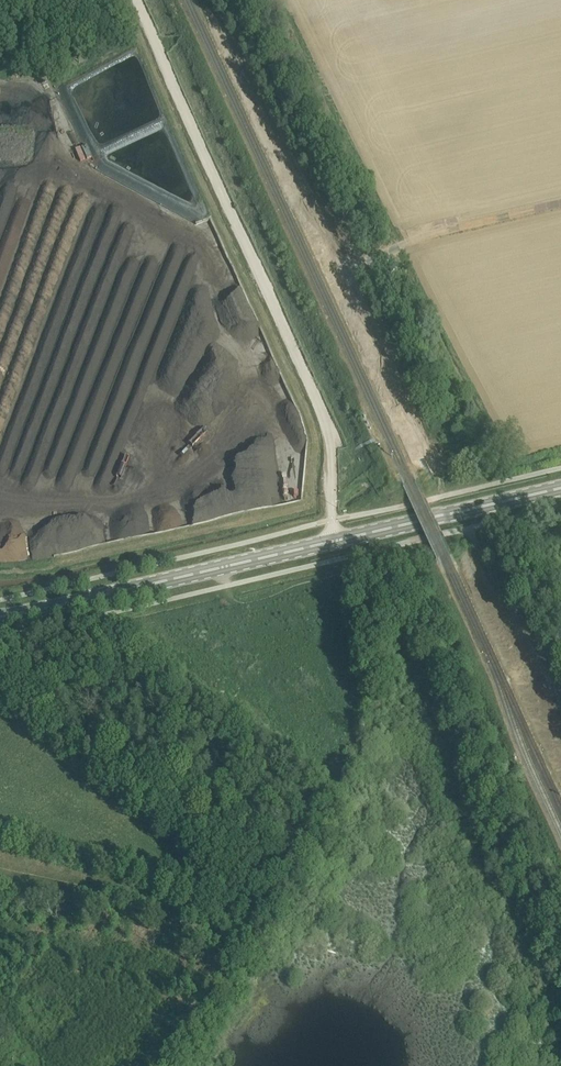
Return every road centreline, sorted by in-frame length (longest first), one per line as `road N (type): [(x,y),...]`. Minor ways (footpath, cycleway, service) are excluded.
road 1 (track): [(335,545),(321,407),(137,0)]
road 2 (primary): [(0,620),(560,492)]
road 3 (unclassified): [(560,695),(469,530)]

